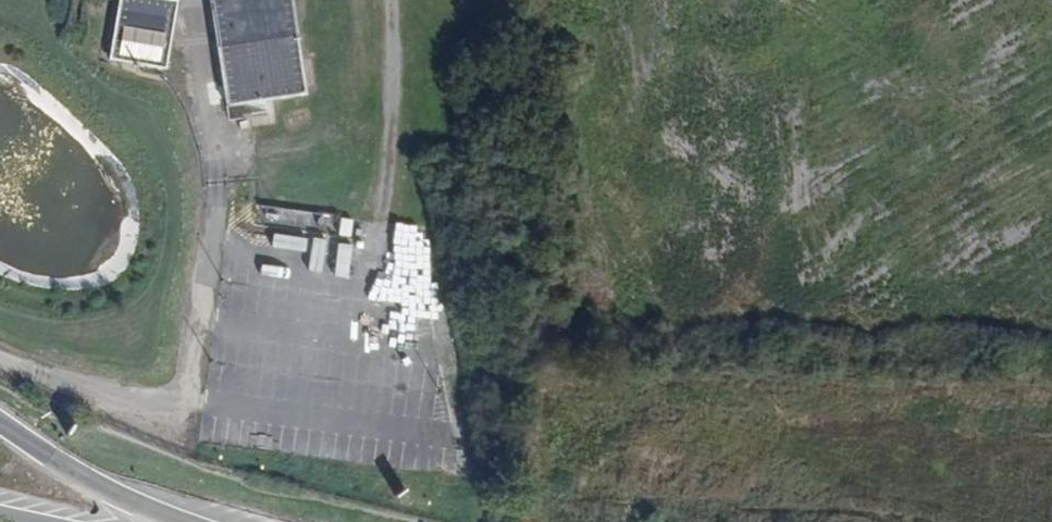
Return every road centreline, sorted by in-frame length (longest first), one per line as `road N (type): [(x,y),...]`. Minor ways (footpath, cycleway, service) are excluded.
road 1 (trunk): [(176,521),(129,504),(0,427)]

